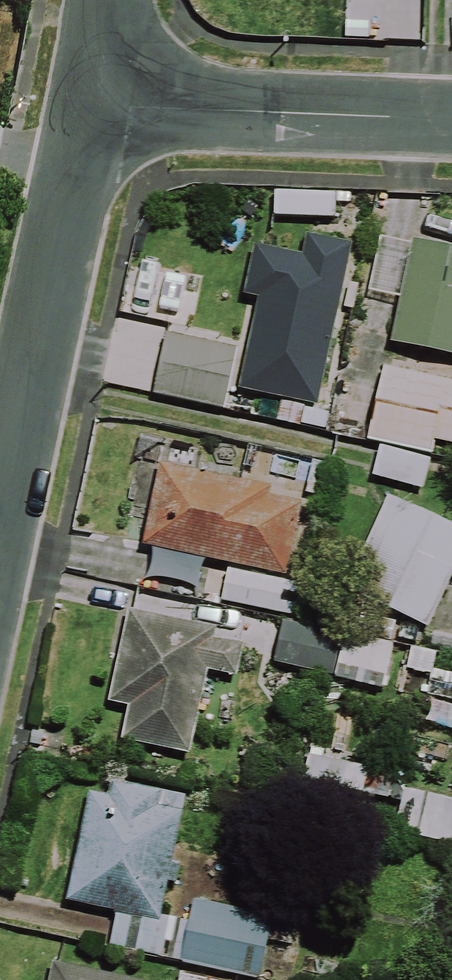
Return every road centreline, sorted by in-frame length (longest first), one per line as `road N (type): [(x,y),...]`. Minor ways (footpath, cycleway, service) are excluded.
road 1 (residential): [(88,107),(0,515)]
road 2 (residential): [(451,119),(88,107)]

